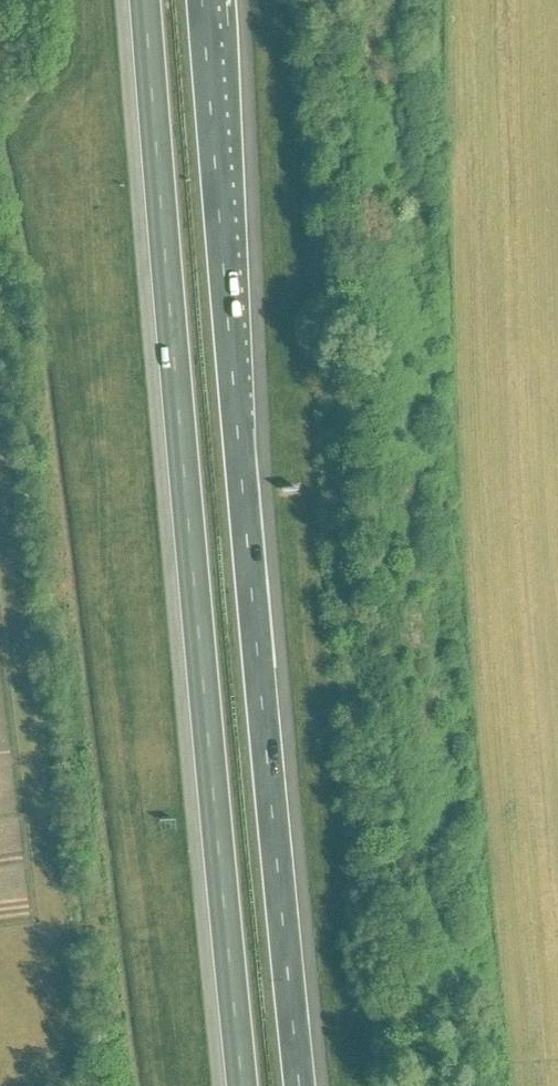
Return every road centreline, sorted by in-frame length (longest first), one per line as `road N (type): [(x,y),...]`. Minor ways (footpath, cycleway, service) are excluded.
road 1 (motorway): [(147,0),(179,436),(245,1085)]
road 2 (motorway): [(301,1085),(204,0)]

